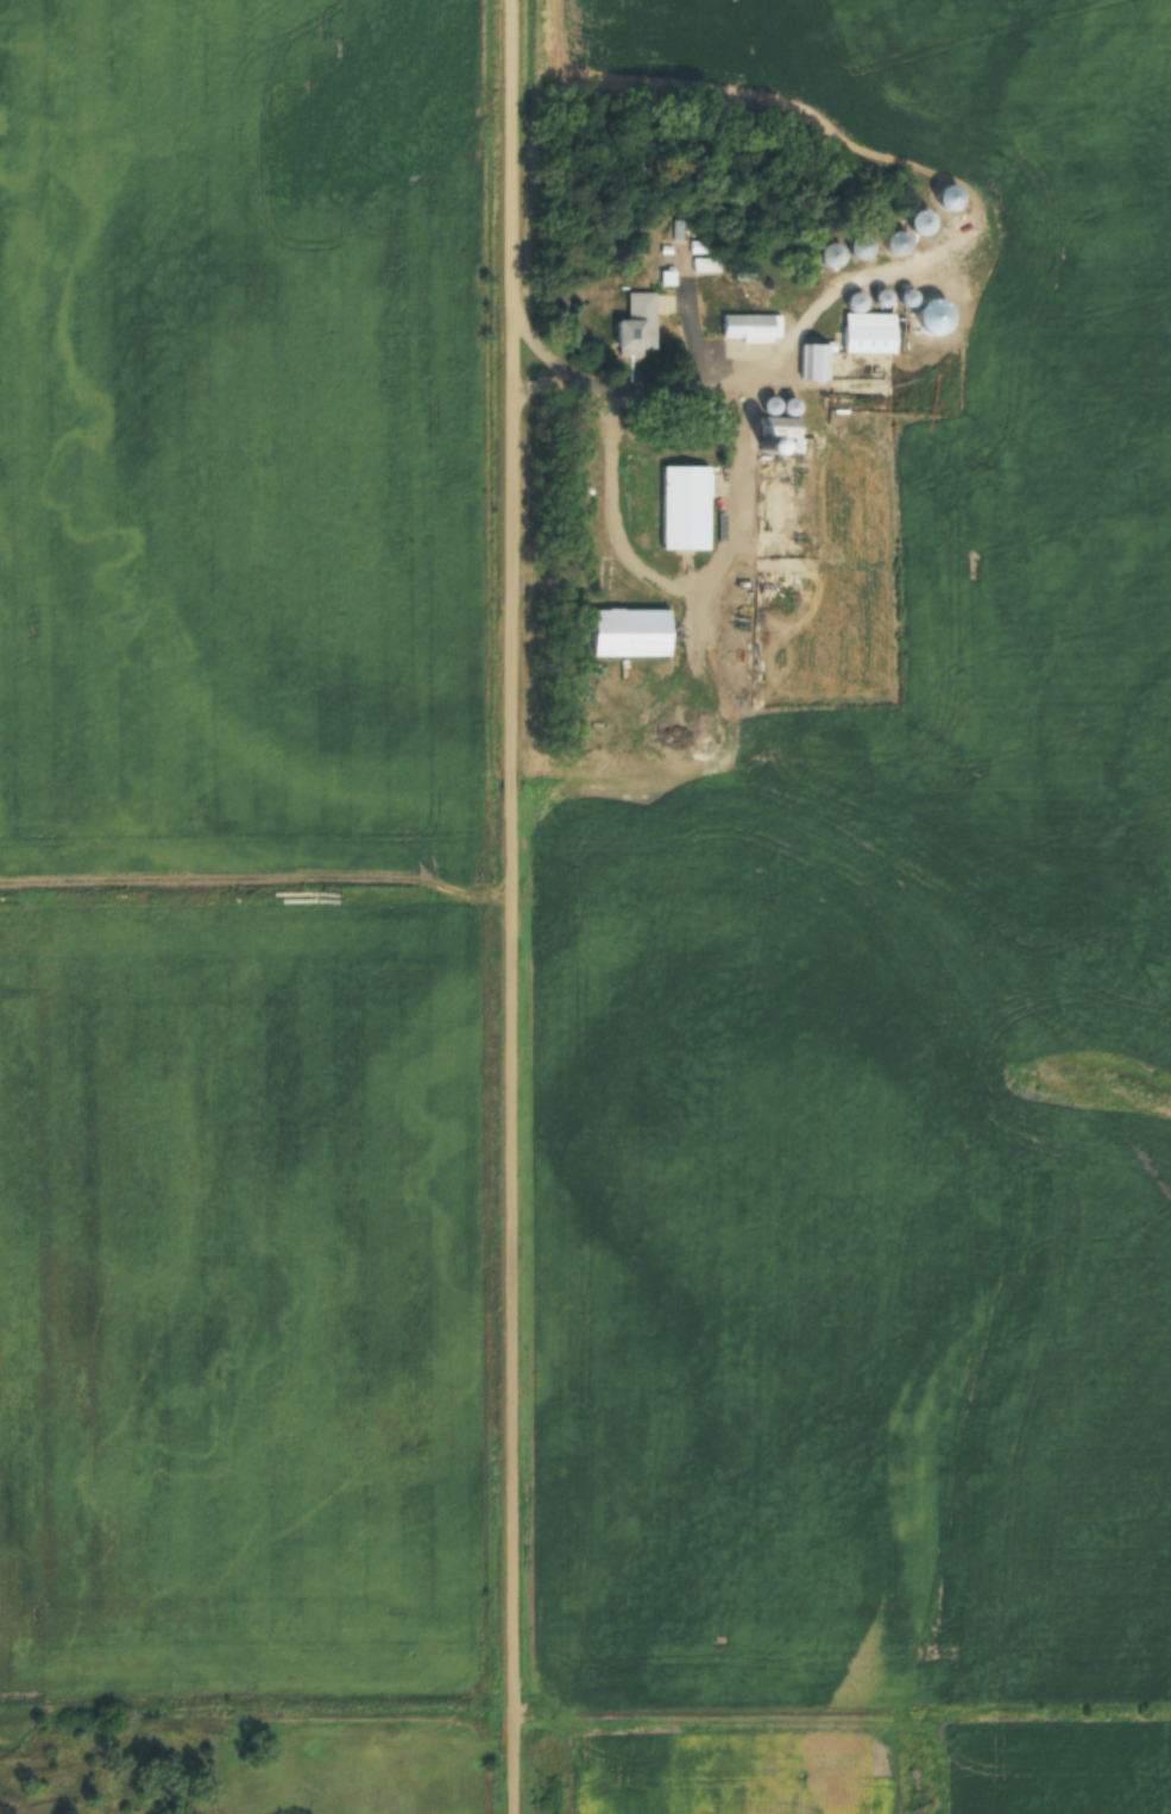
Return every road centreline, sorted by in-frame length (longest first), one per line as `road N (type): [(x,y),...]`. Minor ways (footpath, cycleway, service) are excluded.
road 1 (residential): [(511,1813),(510,0)]

